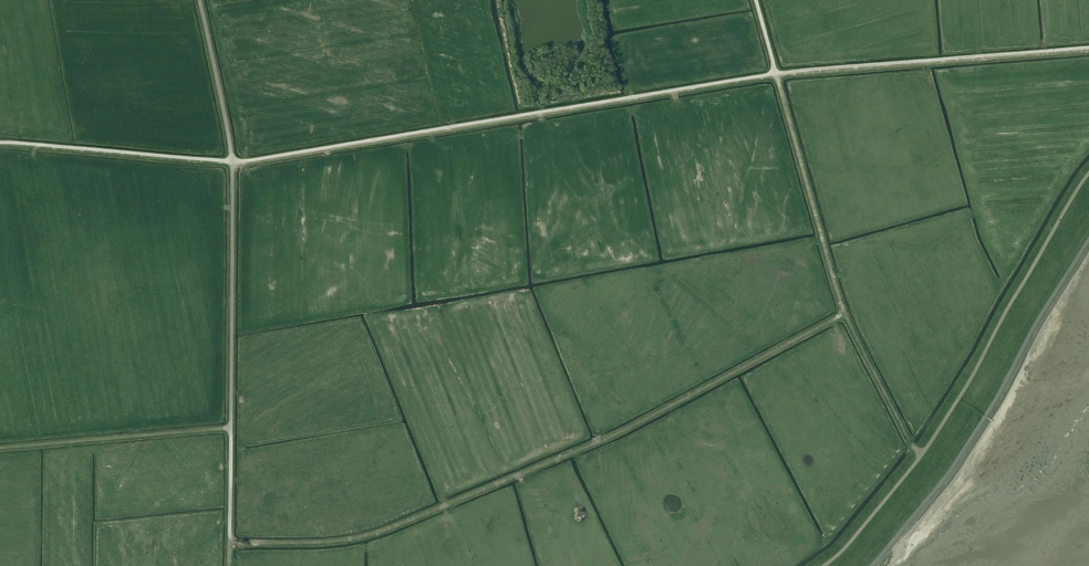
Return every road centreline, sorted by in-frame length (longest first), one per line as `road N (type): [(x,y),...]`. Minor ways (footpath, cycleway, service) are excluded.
road 1 (track): [(231,543),(376,533),(618,433),(844,314)]
road 2 (unclassified): [(231,543),(232,160),(200,0)]
road 3 (track): [(921,457),(844,314),(775,73)]
road 4 (track): [(231,426),(0,447)]

